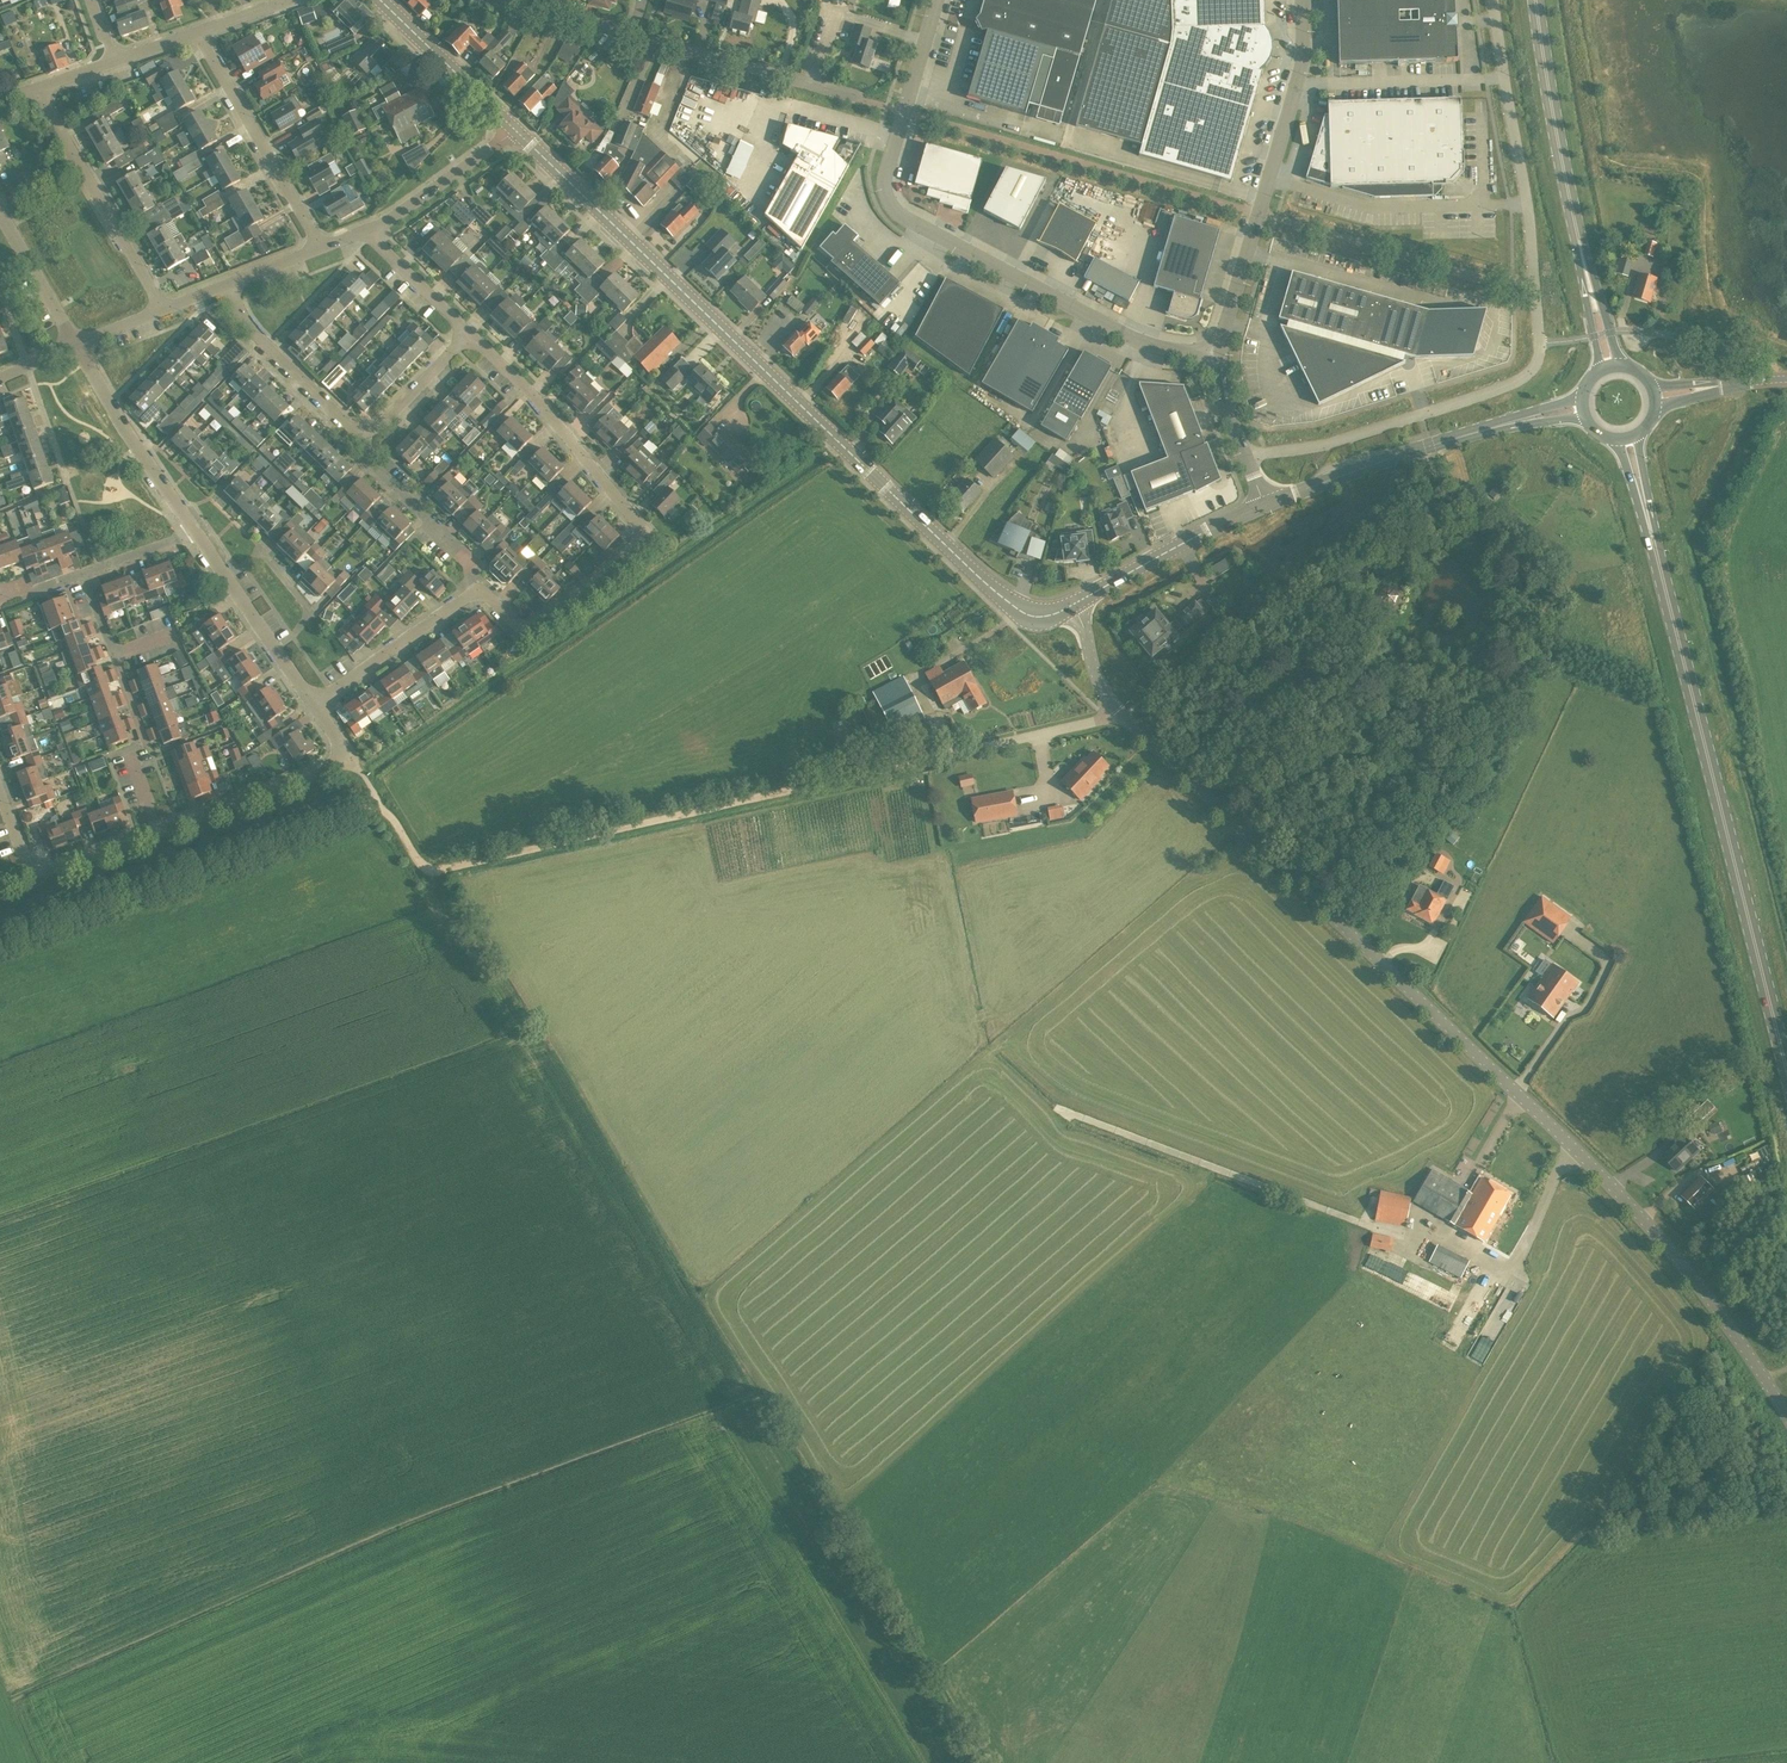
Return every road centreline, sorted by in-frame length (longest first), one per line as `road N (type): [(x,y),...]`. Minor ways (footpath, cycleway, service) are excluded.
road 1 (unclassified): [(1786,1415),(1705,1289),(1650,1224),(1118,711)]
road 2 (secondary): [(514,129),(1002,597),(1034,616),(1071,605)]
road 3 (unclassified): [(1246,458),(1330,444),(1465,401),(1515,382),(1536,363),(1528,212),(1493,0)]
road 4 (track): [(377,808),(420,863),(440,869),(938,757)]
road 5 (unclassified): [(1220,356),(1134,339),(892,206),(886,174),(937,0)]
road 6 (primary): [(1786,1070),(1647,516)]
road 7 (residential): [(479,589),(526,632),(606,576),(646,534),(531,394),(468,333)]
road 8 (track): [(0,929),(352,806),(377,808)]
road 9 (track): [(1411,1237),(1060,1110)]
road 10 (unclassified): [(1220,356),(1302,68),(1303,0)]
road 11 (residential): [(314,704),(350,757),(158,831)]
road 12 (primary): [(1536,0),(1584,265)]
road 13 (residential): [(161,311),(37,87)]
road 14 (residential): [(319,249),(199,32)]
road 15 (residential): [(863,100),(631,34)]
road 16 (secondary): [(1264,505),(1487,428)]
road 17 (residential): [(195,531),(77,342)]
road 18 (secondary): [(1071,605),(1264,505)]
road 19 (residential): [(158,831),(40,870),(24,858),(0,793)]
road 20 (residential): [(364,431),(257,336),(228,284)]
road 21 (residential): [(479,589),(470,563),(371,466),(364,431)]
road 22 (residential): [(314,704),(479,589)]
road 23 (secondary): [(514,129),(380,0)]
road 24 (unclassified): [(938,757),(1118,711)]
road 25 (residential): [(371,228),(514,129)]
road 26 (residential): [(276,649),(310,611),(262,551),(225,575)]
road 27 (residential): [(77,342),(0,208)]
road 28 (residential): [(364,431),(383,423),(468,333)]
road 29 (residential): [(468,333),(371,228)]
road 30 (residential): [(631,34),(506,0)]
road 31 (unclassified): [(1736,383),(1724,348),(1636,331)]
road 32 (residential): [(69,482),(27,364)]

